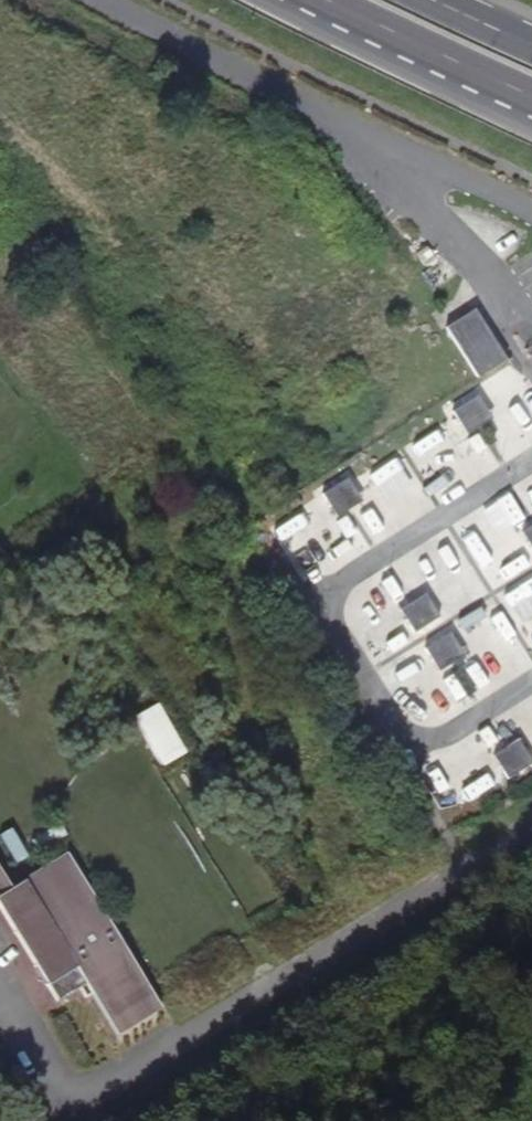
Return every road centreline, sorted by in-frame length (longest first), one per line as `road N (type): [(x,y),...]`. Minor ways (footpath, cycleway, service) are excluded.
road 1 (primary): [(309,0),(531,100)]

